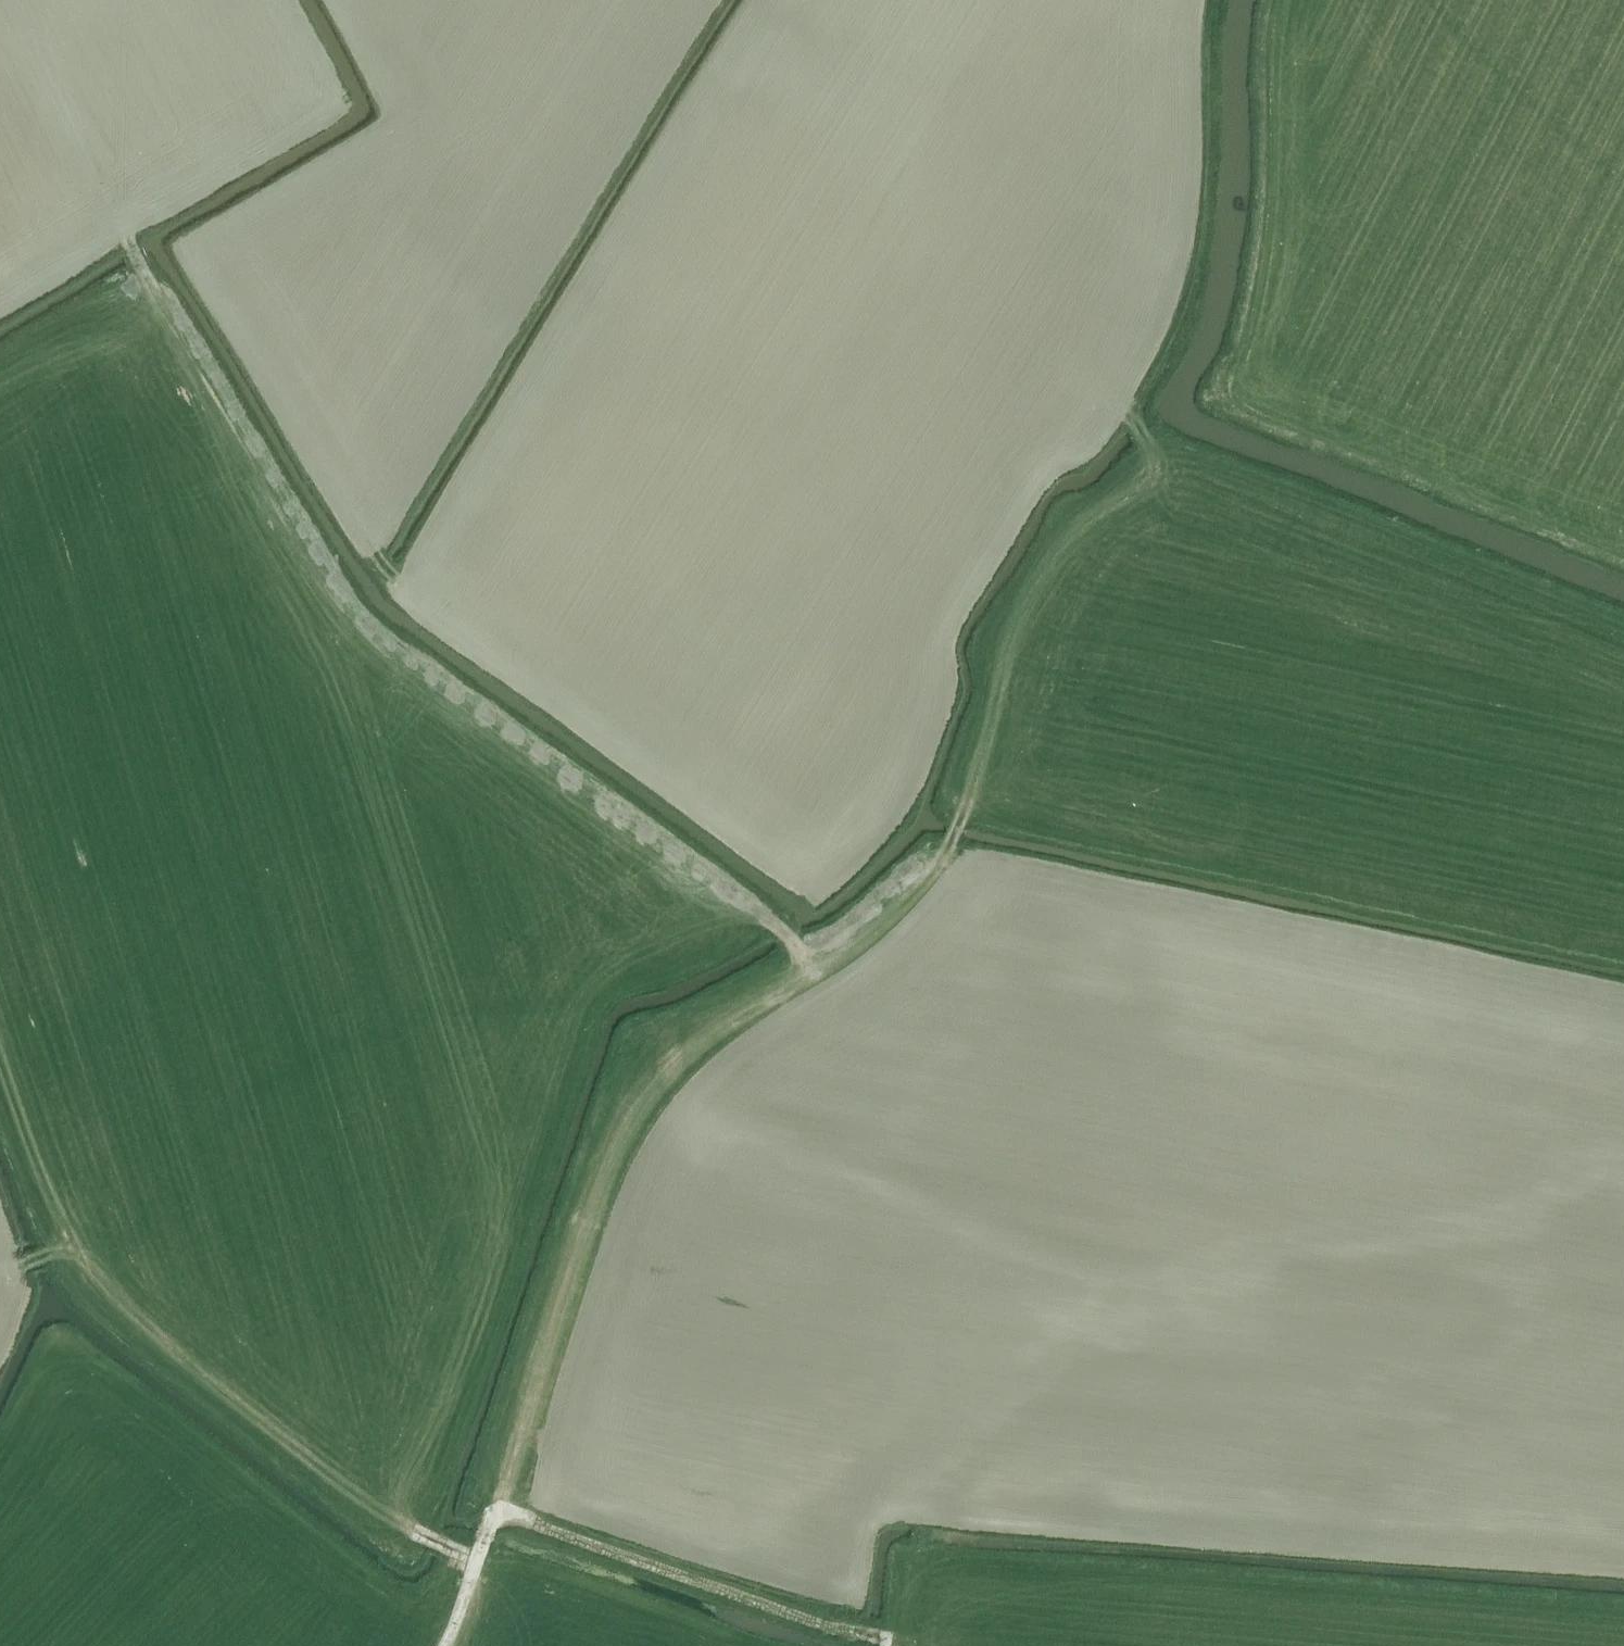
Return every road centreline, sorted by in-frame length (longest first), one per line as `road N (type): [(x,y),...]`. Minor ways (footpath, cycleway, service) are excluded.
road 1 (track): [(444,1645),(484,1537),(495,1519),(514,1515),(890,1642)]

